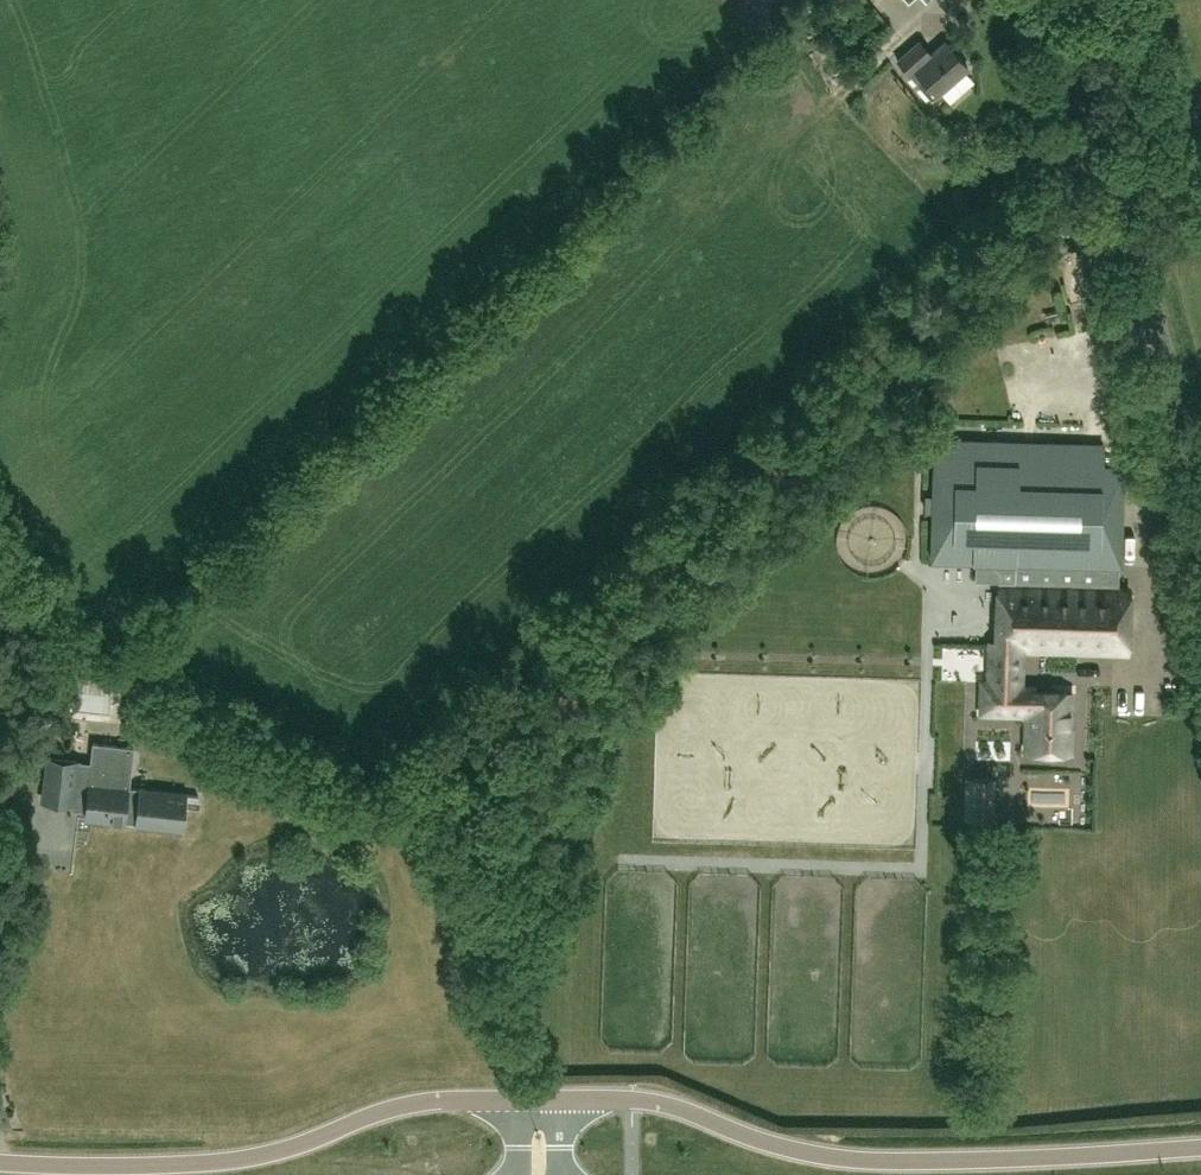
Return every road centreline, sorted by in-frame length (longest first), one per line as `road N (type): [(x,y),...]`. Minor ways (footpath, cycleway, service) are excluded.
road 1 (unclassified): [(540,1098),(656,1101),(787,1151),(850,1160),(1200,1148)]
road 2 (unclassified): [(0,1162),(223,1163),(282,1151),(404,1107),(540,1098)]
road 3 (unclassified): [(1200,496),(1071,0)]

